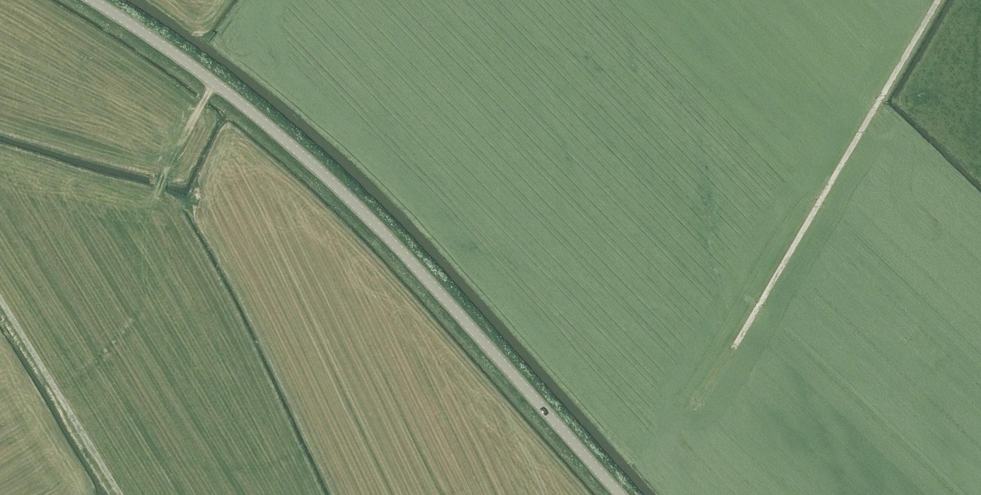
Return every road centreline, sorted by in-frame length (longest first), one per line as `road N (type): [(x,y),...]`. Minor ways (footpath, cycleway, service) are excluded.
road 1 (tertiary): [(619,494),(323,174),(201,73),(90,0)]
road 2 (track): [(937,0),(732,348)]
road 3 (track): [(0,299),(118,494)]
road 4 (track): [(212,82),(157,191)]

